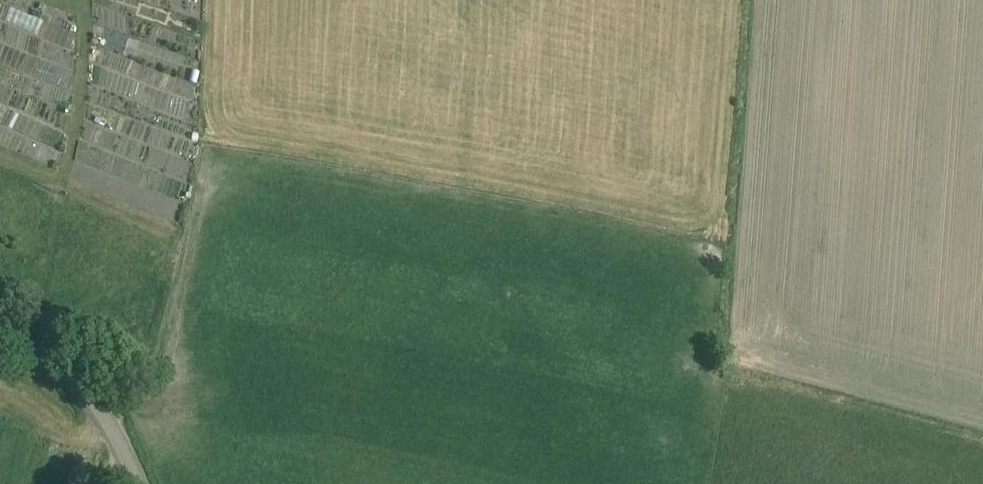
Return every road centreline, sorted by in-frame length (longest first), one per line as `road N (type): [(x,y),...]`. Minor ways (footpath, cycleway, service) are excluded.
road 1 (tertiary): [(137,483),(78,388),(0,330)]

